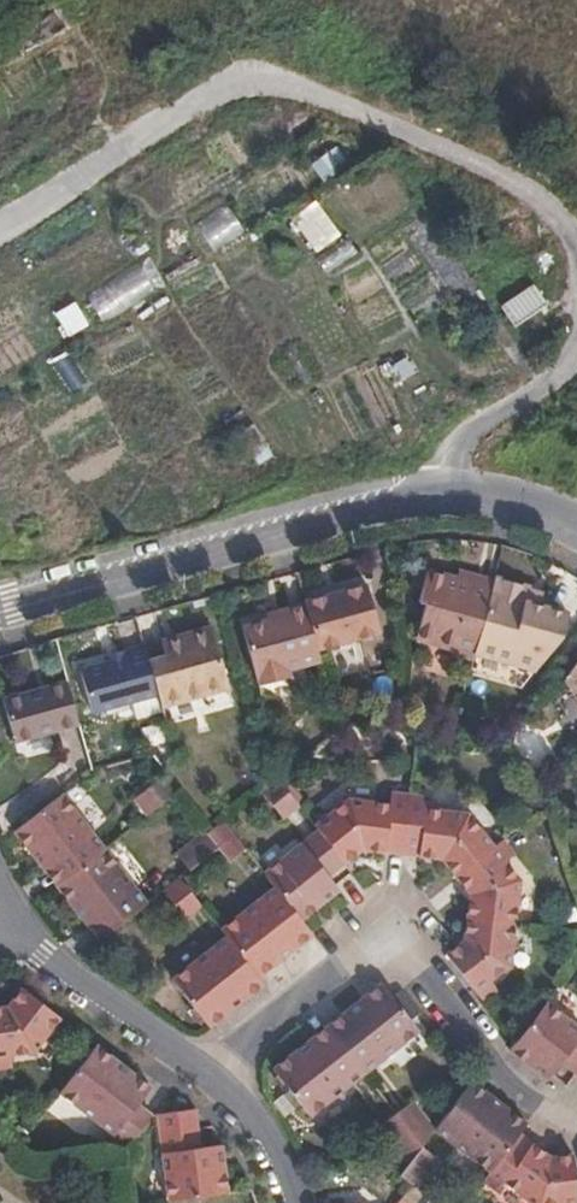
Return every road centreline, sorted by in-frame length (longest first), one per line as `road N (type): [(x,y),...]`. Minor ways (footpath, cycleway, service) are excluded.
road 1 (track): [(0,224),(235,85),(283,83),(527,187),(576,260)]
road 2 (unclassified): [(576,537),(487,504),(371,506),(0,609)]
road 3 (residential): [(204,1073),(381,933),(470,1046),(576,1125)]
road 4 (residential): [(0,930),(204,1073)]
road 5 (track): [(430,501),(444,453),(531,394),(556,370),(576,329)]
road 6 (residential): [(204,1073),(252,1117),(291,1202)]

